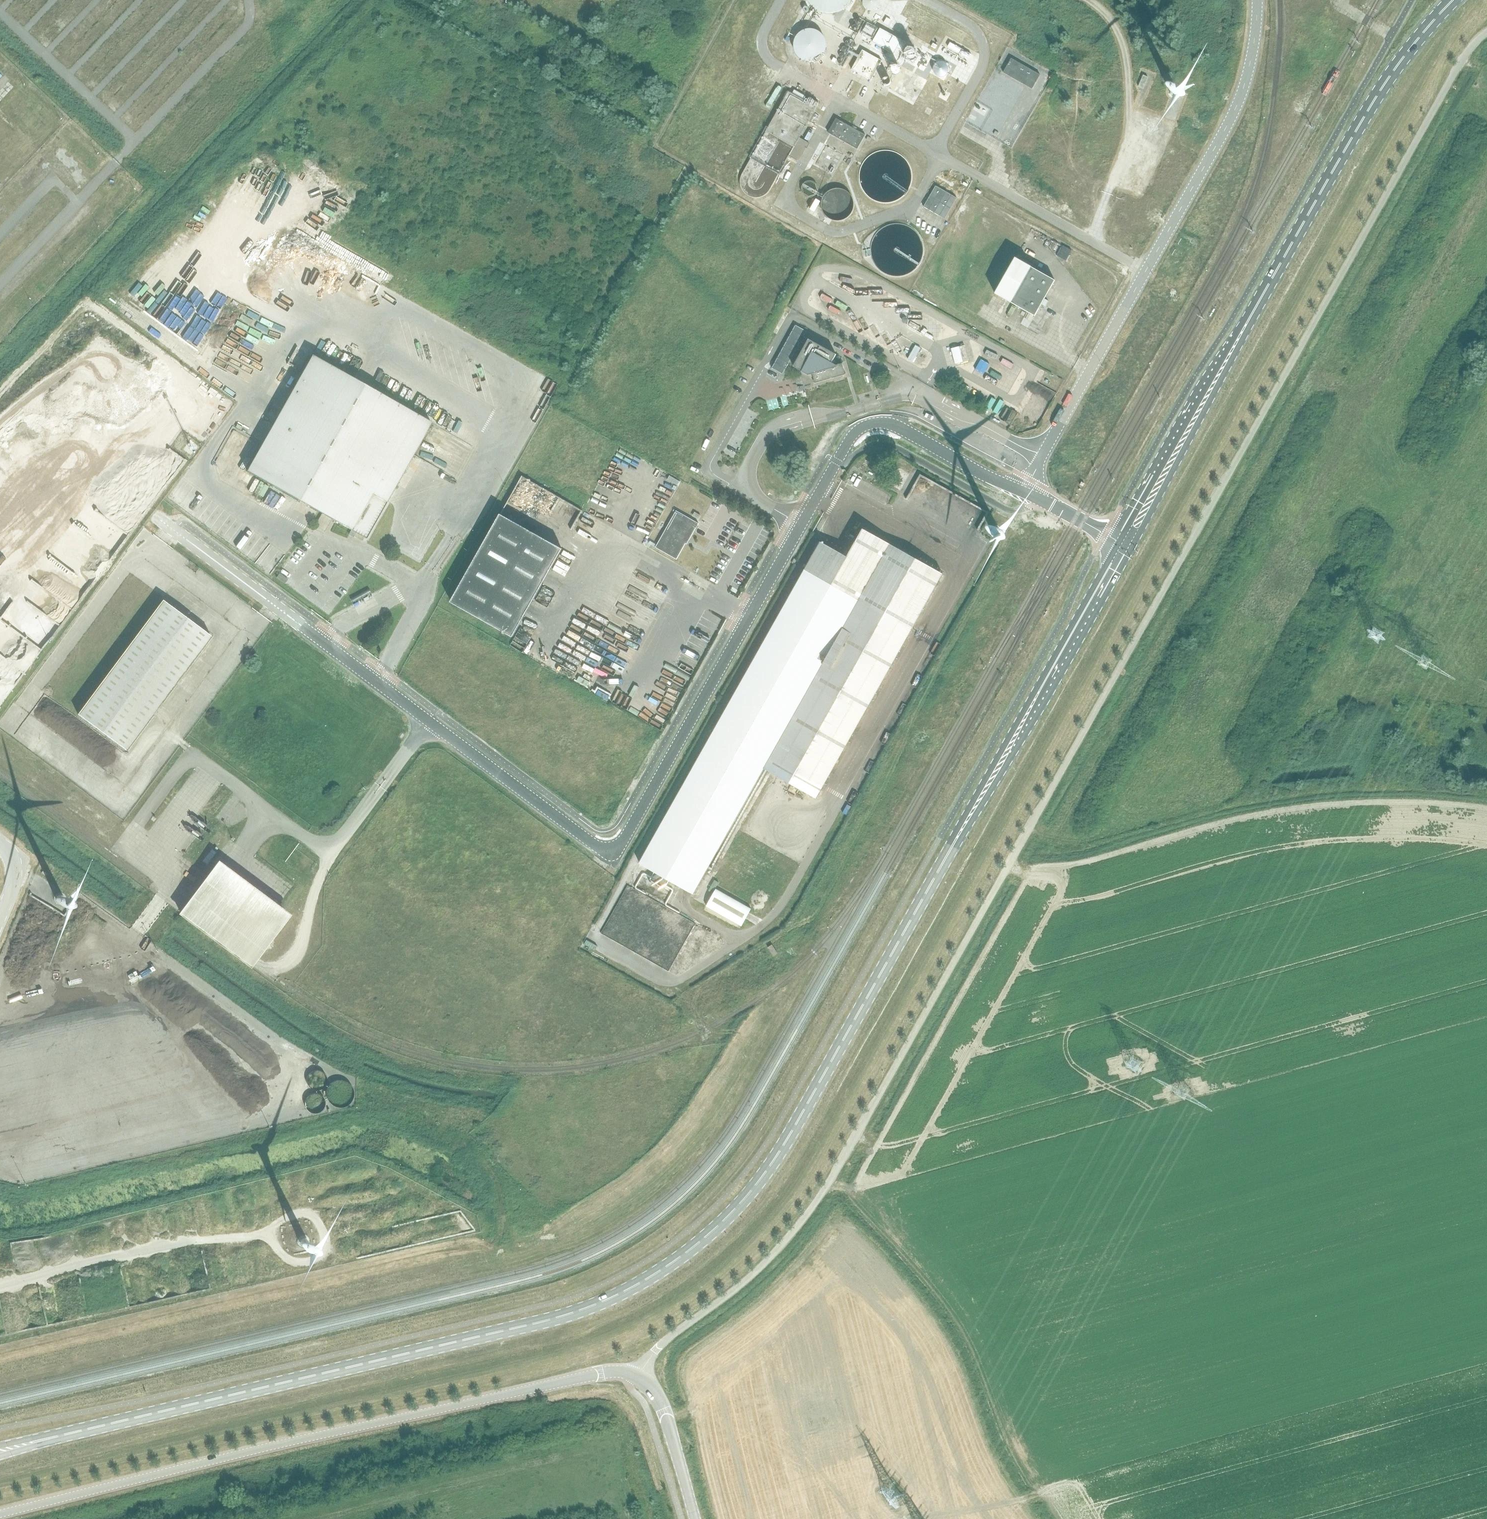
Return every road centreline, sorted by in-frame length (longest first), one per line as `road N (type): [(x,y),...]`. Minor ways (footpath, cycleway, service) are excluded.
road 1 (unclassified): [(637,1373),(666,1339),(789,1238),(831,1179),(1456,69),(1486,32)]
road 2 (tertiary): [(0,1448),(568,1313),(678,1260),(754,1189),(785,1143),(1123,544)]
road 3 (unclassified): [(159,514),(606,849),(624,840),(802,523)]
road 4 (tertiary): [(0,1515),(603,1372),(637,1373)]
road 5 (tertiary): [(1123,544),(1334,167),(1413,45),(1453,0)]
road 6 (unclassified): [(1041,456),(1236,107),(1257,0)]
road 7 (unclassified): [(802,523),(711,470),(785,323),(799,317),(916,390)]
road 8 (unclassified): [(802,523),(857,429),(871,422),(890,422),(1004,486),(1032,482)]
road 9 (track): [(1094,240),(1132,122),(1127,55),(1117,29),(1090,0)]
road 10 (tertiary): [(692,1518),(662,1411),(637,1373)]
road 11 (unclassified): [(1041,456),(916,390)]

